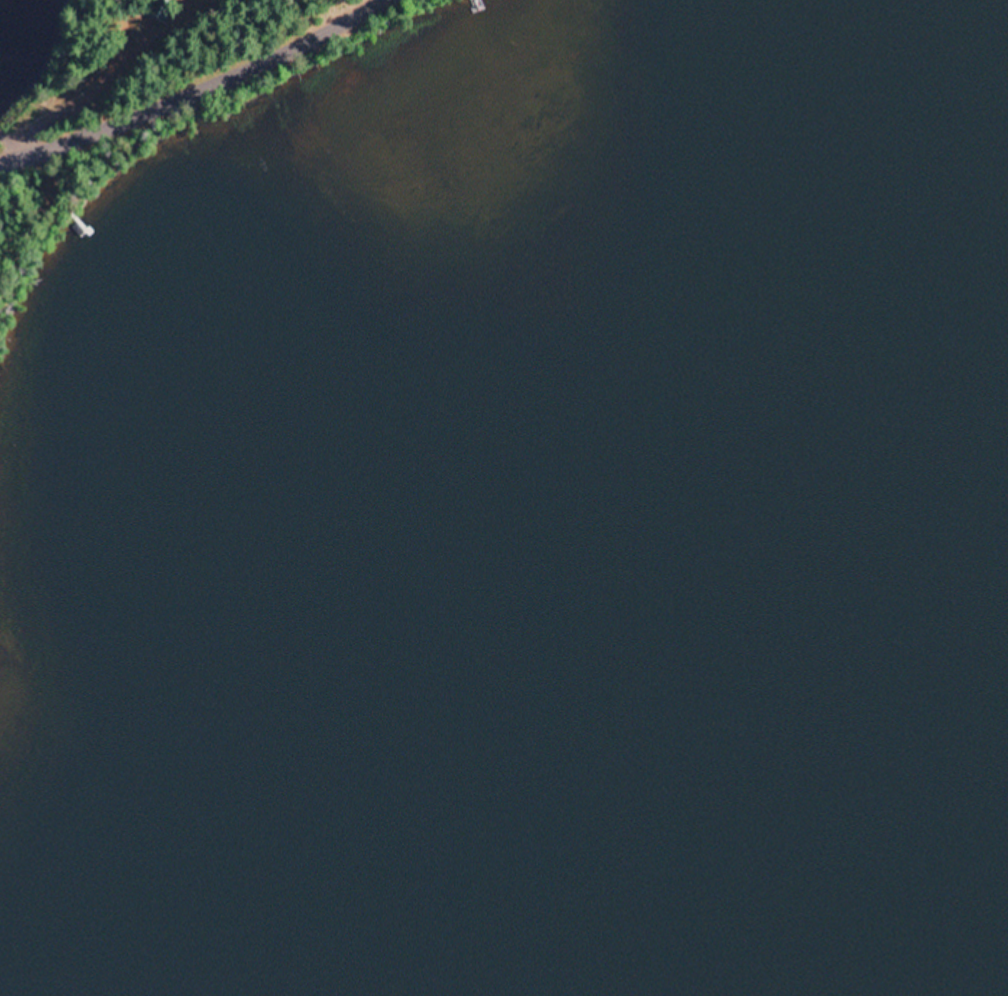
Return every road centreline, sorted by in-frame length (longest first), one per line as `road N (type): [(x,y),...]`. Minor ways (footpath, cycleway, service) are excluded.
road 1 (residential): [(351,0),(158,110),(0,173)]

